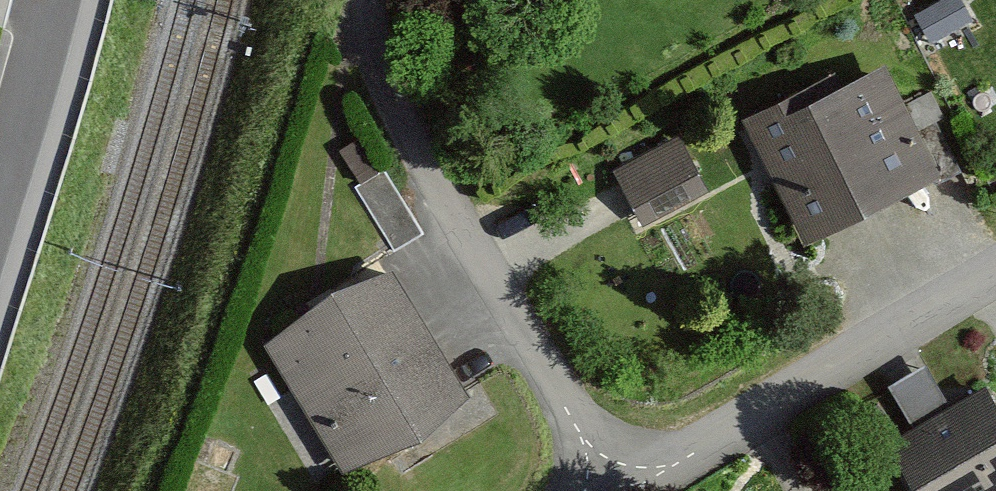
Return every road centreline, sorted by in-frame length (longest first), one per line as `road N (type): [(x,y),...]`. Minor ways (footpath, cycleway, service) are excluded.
road 1 (residential): [(636,481),(401,130),(381,80),(368,0)]
road 2 (residential): [(995,270),(636,481)]
road 3 (residential): [(0,204),(58,0)]

